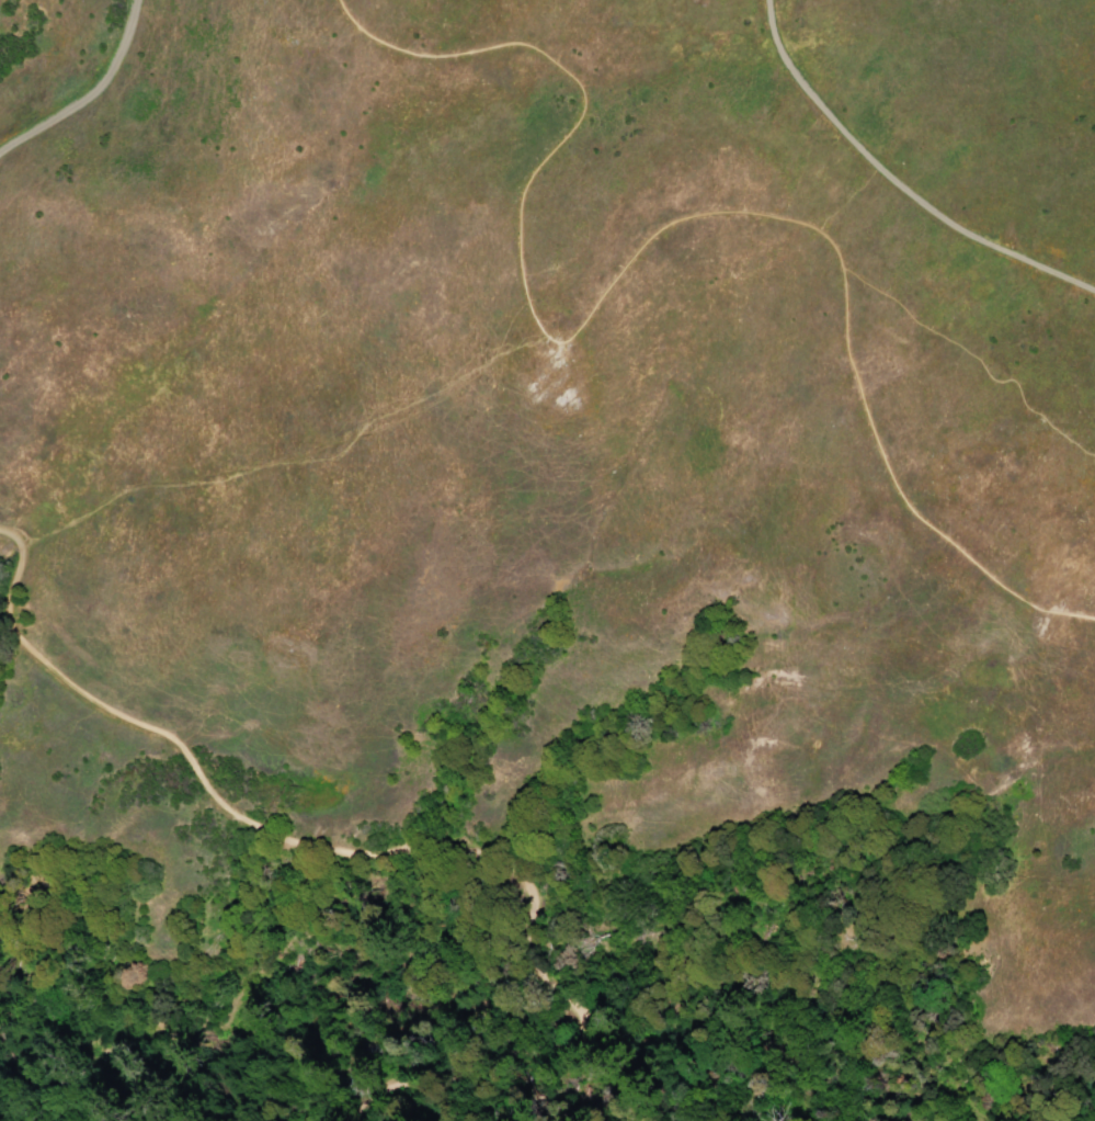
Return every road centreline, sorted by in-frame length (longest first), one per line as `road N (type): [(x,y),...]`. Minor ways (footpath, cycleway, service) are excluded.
road 1 (track): [(487,1056),(541,1048),(556,1035),(562,1007),(533,963),(515,875),(499,856),(417,847),(351,852),(229,815),(182,741),(99,710),(26,647),(8,620),(19,542),(0,532)]
road 2 (track): [(770,0),(786,63),(851,141),(914,196),(1094,291)]
road 3 (track): [(0,154),(102,89),(129,44),(135,0)]
road 4 (track): [(487,1056),(470,1056),(426,1082),(385,1080),(332,1120)]

